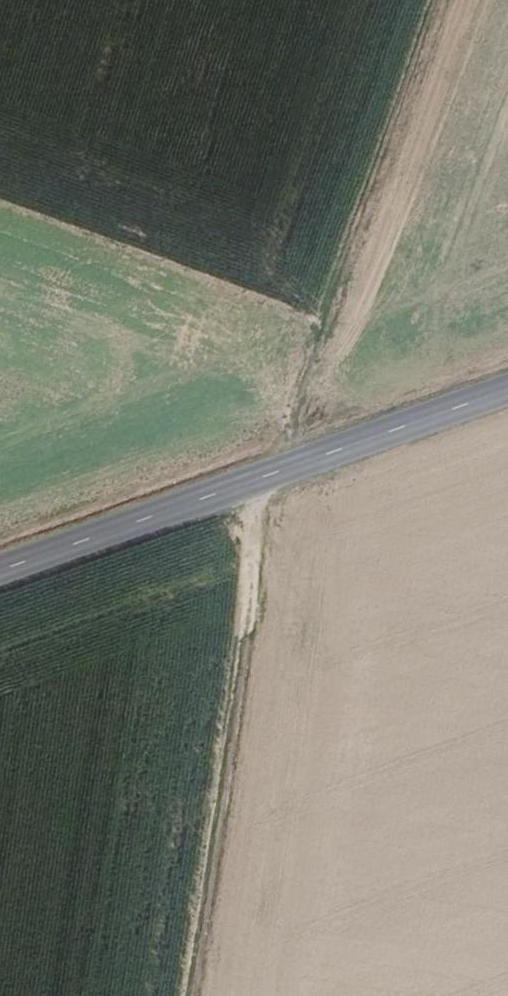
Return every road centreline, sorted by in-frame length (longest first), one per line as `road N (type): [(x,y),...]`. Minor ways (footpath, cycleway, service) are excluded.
road 1 (secondary): [(0,570),(507,389)]
road 2 (track): [(190,995),(268,475)]
road 3 (track): [(445,0),(301,403),(268,475)]

